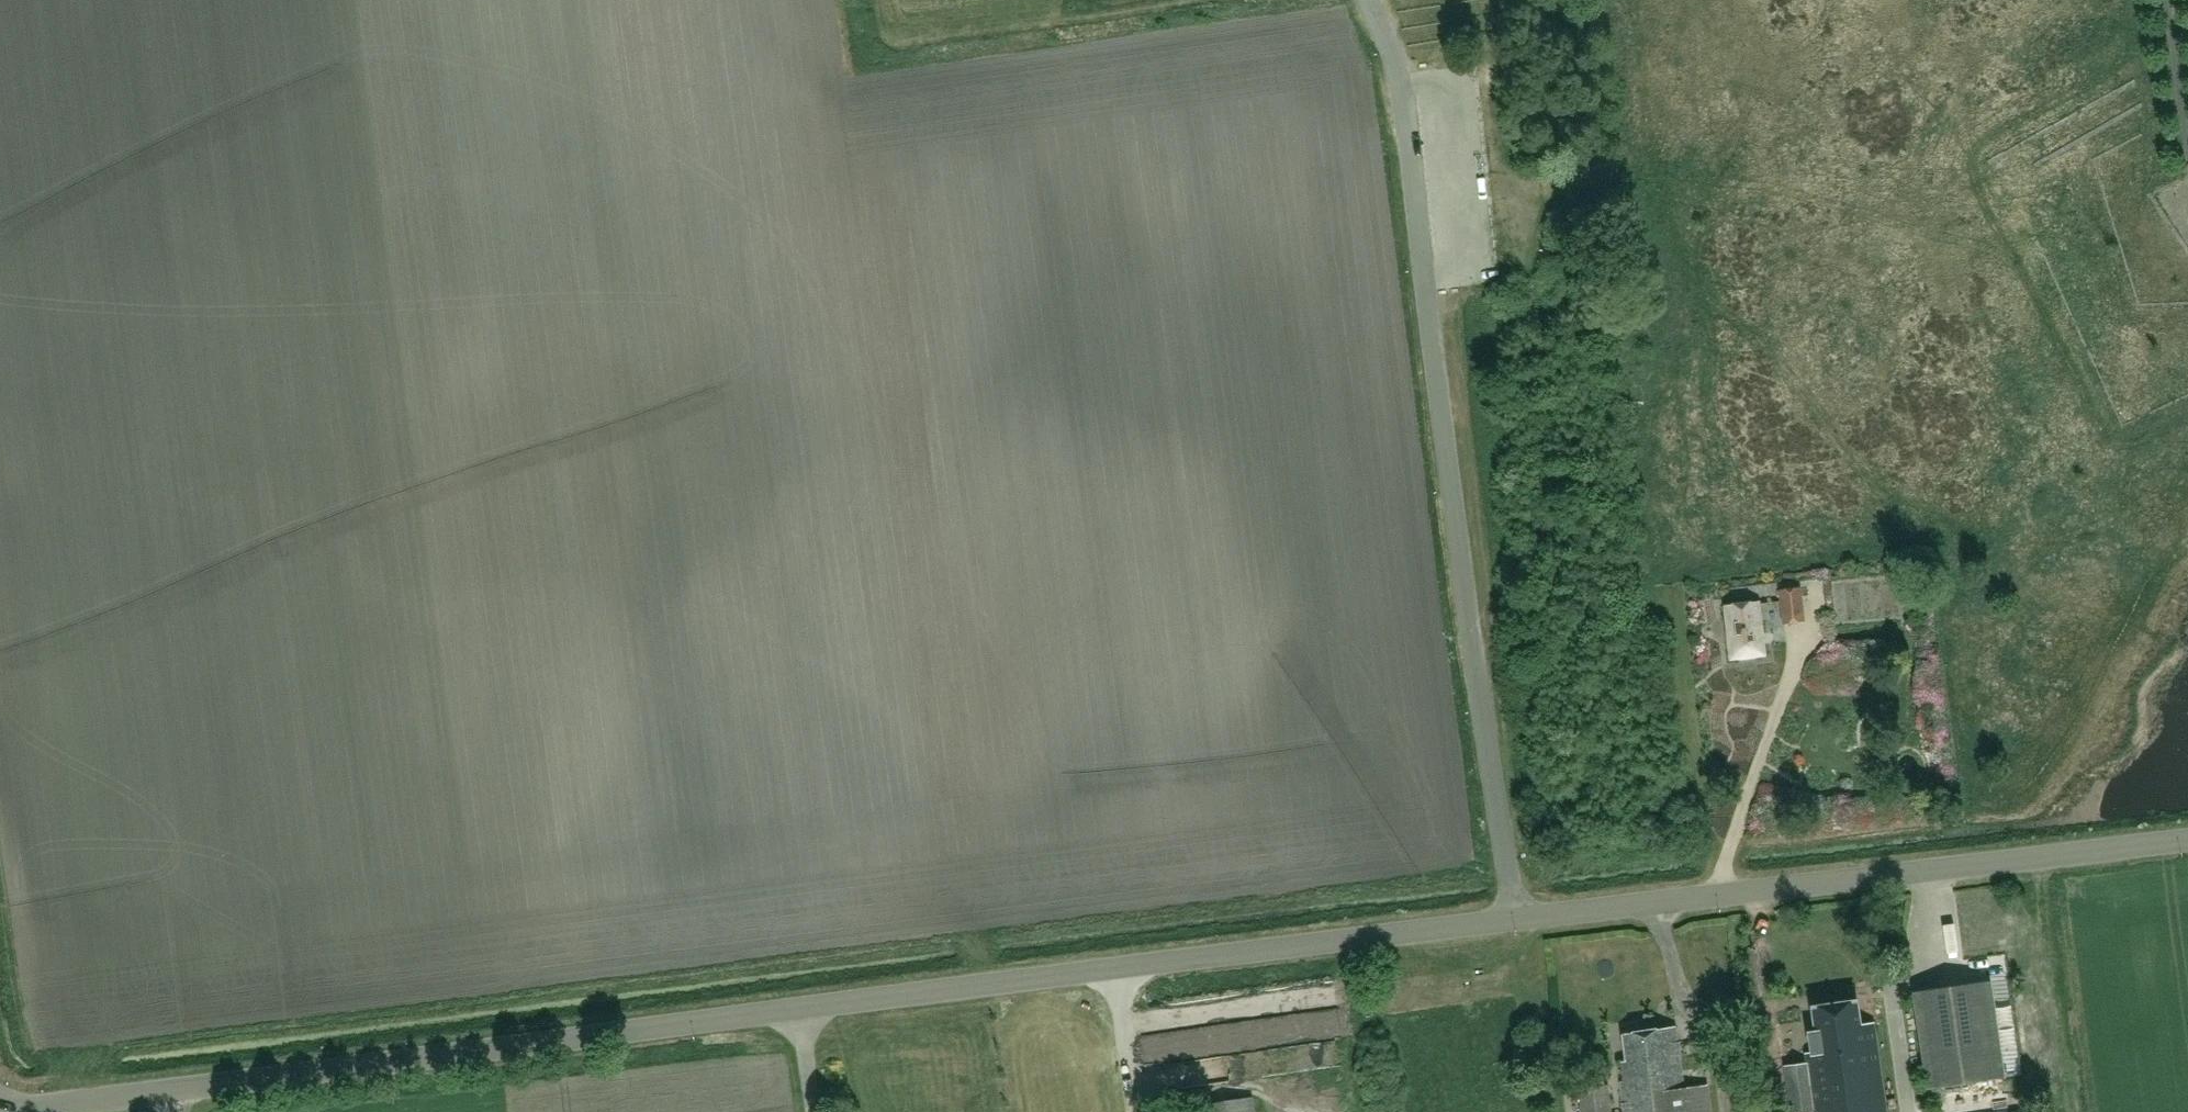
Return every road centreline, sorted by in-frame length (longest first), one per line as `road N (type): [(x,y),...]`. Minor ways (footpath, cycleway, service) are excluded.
road 1 (unclassified): [(9,1111),(1515,915),(2187,837)]

